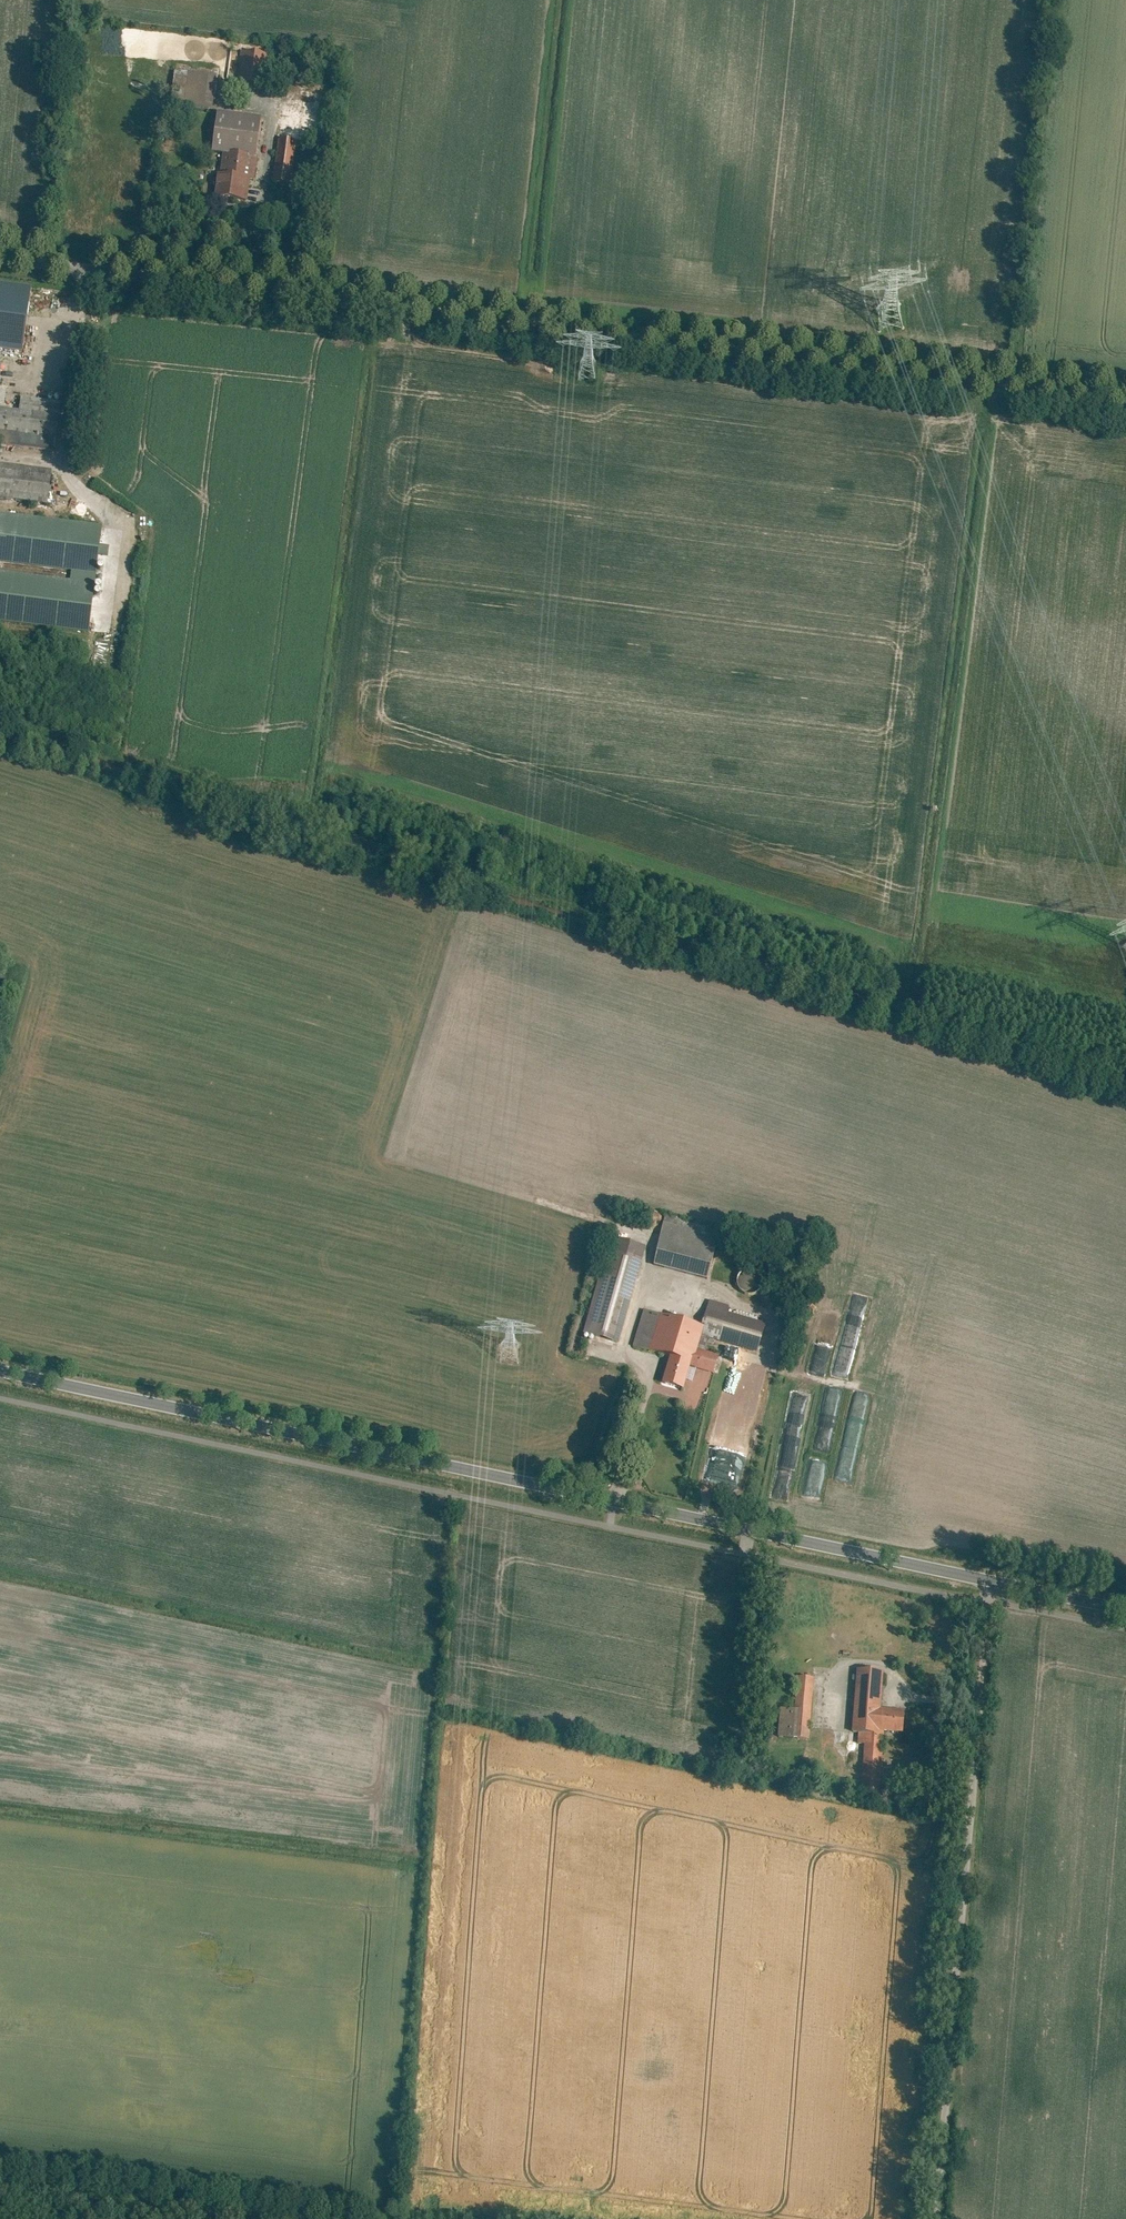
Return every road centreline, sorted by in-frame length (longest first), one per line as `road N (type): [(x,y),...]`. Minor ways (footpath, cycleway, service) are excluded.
road 1 (tertiary): [(0,1372),(1125,1607)]
road 2 (residential): [(1125,405),(0,262)]
road 3 (track): [(987,1578),(936,2218)]
road 4 (track): [(270,2218),(0,2183)]

